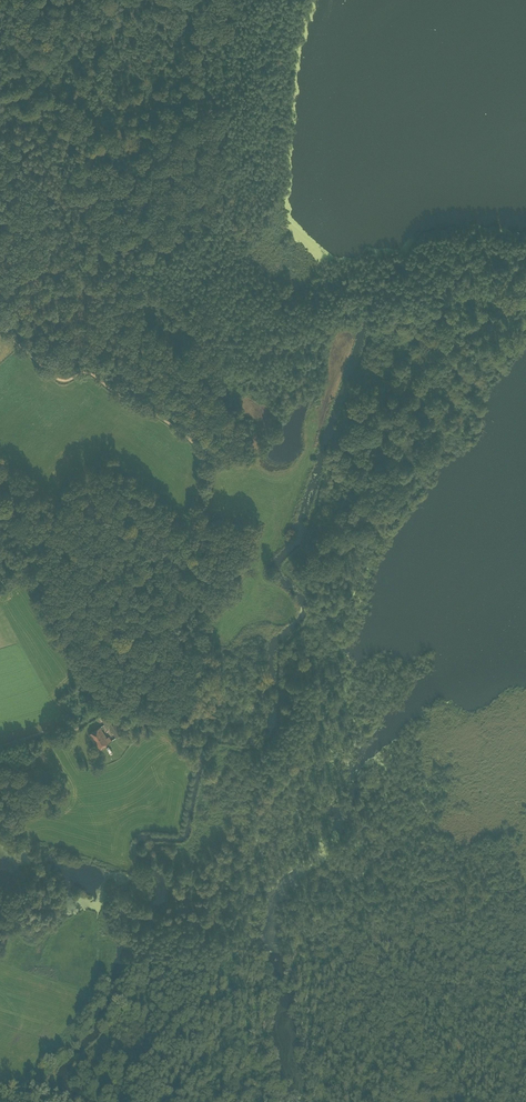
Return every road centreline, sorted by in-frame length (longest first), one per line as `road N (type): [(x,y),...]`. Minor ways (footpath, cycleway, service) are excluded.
road 1 (track): [(109,706),(166,628),(203,465),(191,439),(90,372)]
road 2 (track): [(0,71),(42,64),(127,0)]

